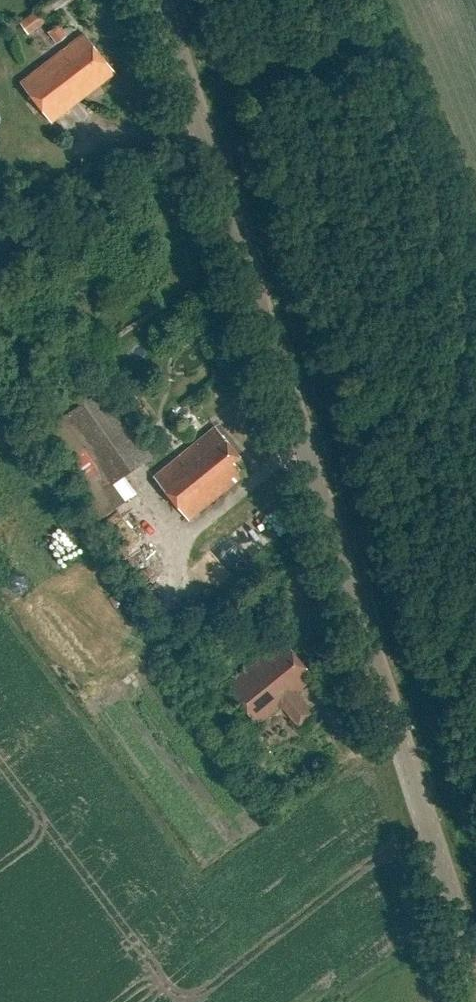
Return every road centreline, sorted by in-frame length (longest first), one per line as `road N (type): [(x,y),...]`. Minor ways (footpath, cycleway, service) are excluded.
road 1 (tertiary): [(475,974),(158,0)]

